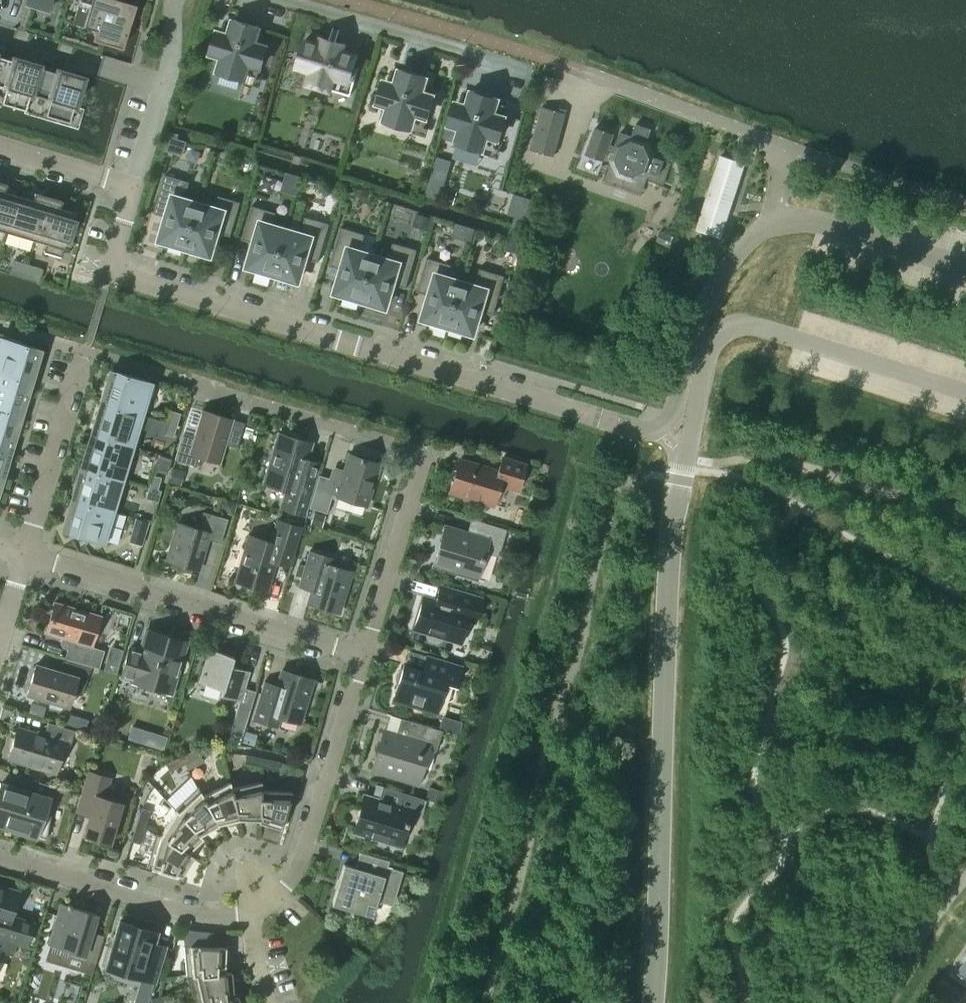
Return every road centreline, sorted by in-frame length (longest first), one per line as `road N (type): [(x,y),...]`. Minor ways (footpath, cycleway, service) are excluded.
road 1 (unclassified): [(652,1002),(672,537),(715,334),(742,321),(965,390)]
road 2 (residential): [(134,186),(107,268),(637,428),(668,420),(710,294),(768,225)]
road 3 (residential): [(363,656),(420,454),(218,393)]
road 4 (residential): [(363,656),(19,554)]
road 5 (residential): [(248,913),(302,856),(363,656)]
road 6 (residential): [(0,855),(185,912),(248,913)]
road 7 (residential): [(492,59),(283,0)]
road 8 (unclassified): [(768,225),(815,221),(965,269)]
road 9 (residential): [(599,75),(788,145)]
road 10 (residential): [(19,554),(78,362)]
road 11 (residential): [(0,36),(165,84)]
road 12 (residential): [(0,146),(134,186)]

